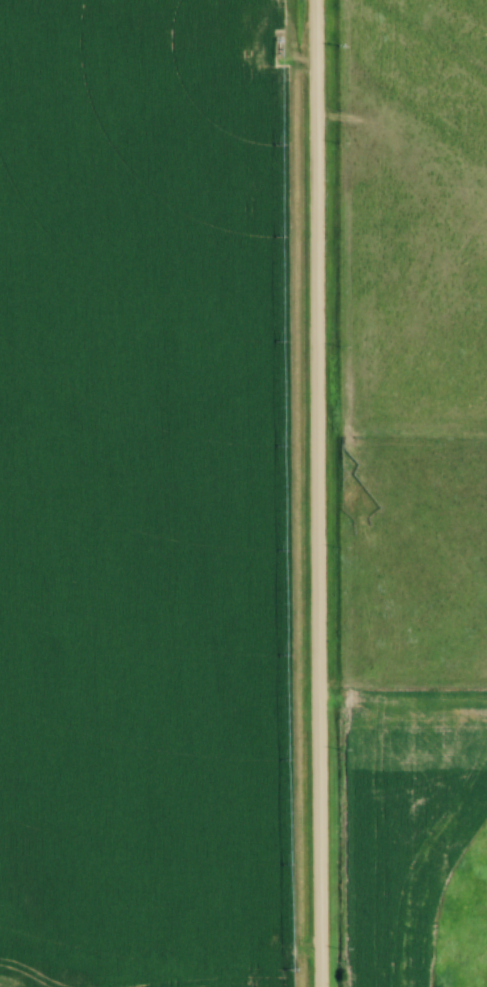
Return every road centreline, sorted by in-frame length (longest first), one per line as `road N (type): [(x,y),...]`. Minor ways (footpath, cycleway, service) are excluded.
road 1 (residential): [(311,0),(314,986)]

